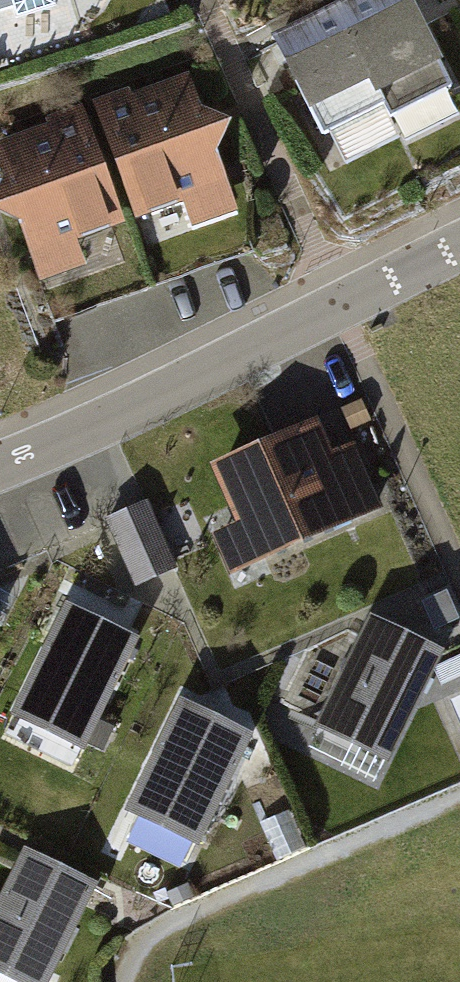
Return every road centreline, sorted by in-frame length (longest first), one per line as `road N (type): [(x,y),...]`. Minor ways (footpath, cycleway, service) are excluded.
road 1 (residential): [(0,465),(459,242)]

